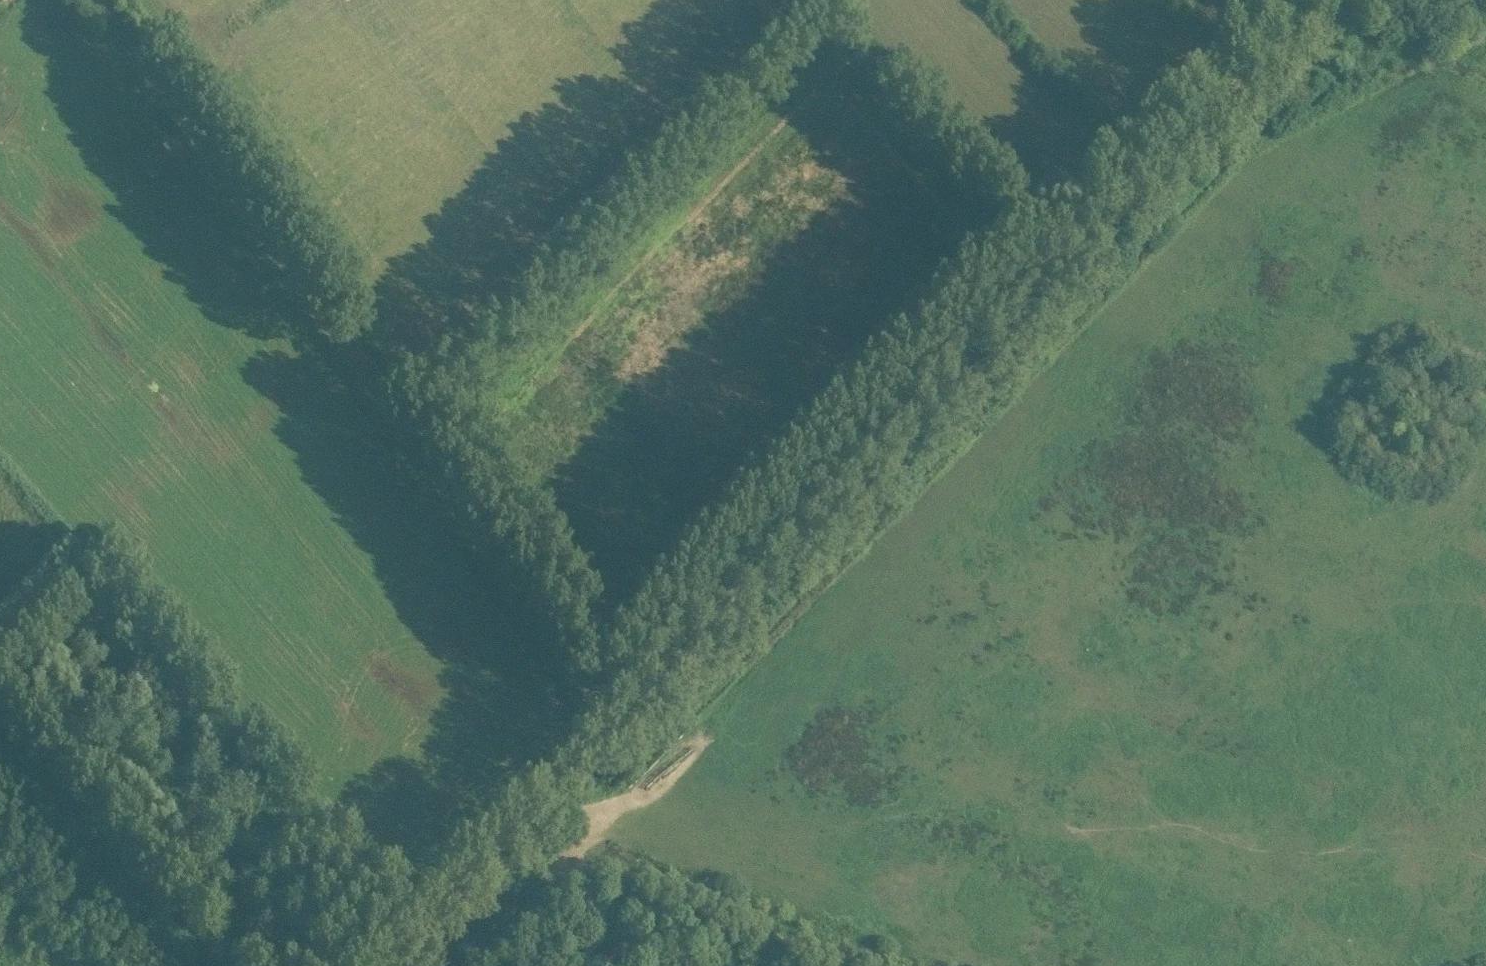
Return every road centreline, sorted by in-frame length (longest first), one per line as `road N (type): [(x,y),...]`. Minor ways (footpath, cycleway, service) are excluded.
road 1 (track): [(609,721),(1319,0)]
road 2 (track): [(609,721),(100,0)]
road 3 (track): [(368,965),(609,721)]

